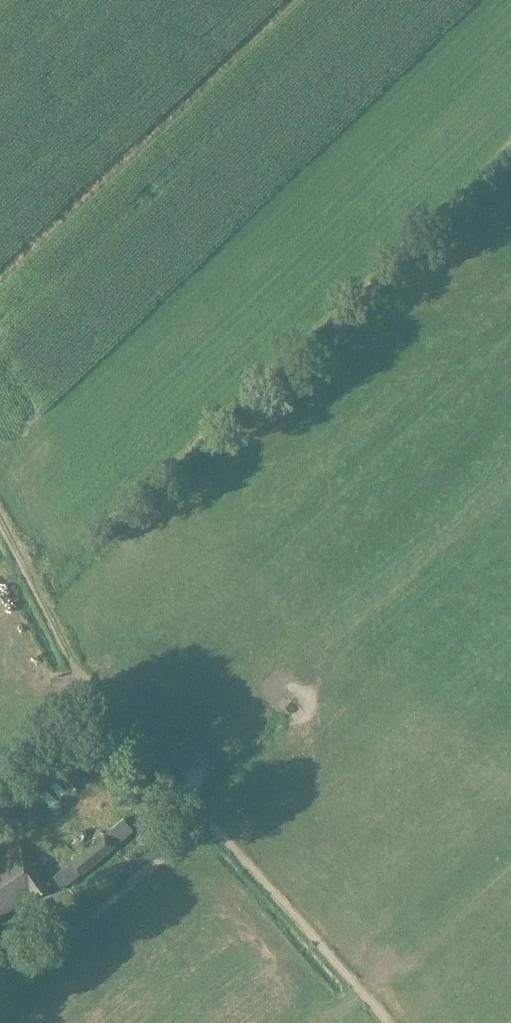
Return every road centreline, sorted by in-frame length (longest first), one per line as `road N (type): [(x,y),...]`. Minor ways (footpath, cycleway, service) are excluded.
road 1 (track): [(0,997),(205,820)]

